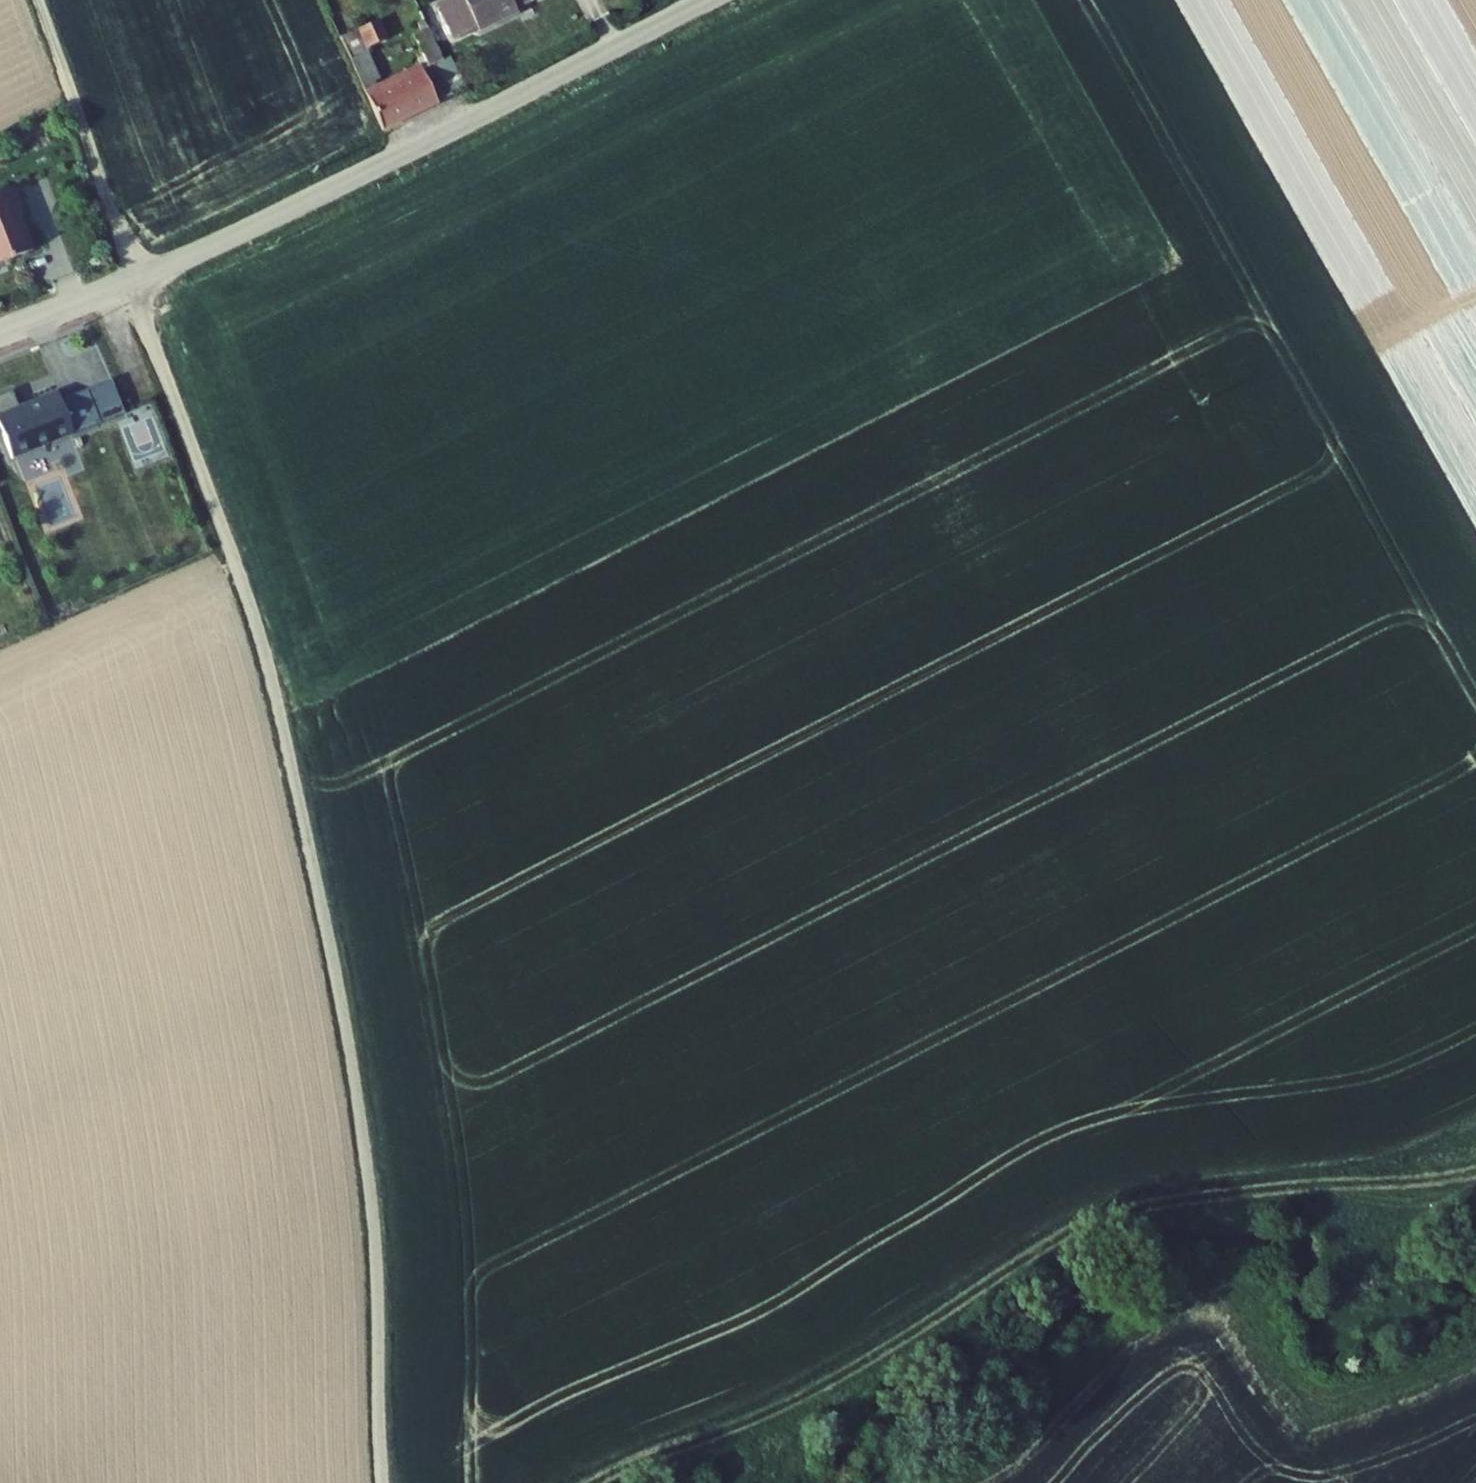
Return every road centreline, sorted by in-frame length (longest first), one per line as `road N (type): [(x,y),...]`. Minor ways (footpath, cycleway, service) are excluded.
road 1 (unclassified): [(383,1482),(376,1241),(331,945),(261,640),(133,282)]
road 2 (tertiary): [(133,282),(709,0)]
road 3 (track): [(39,0),(133,282)]
road 4 (tertiary): [(133,282),(0,333)]

